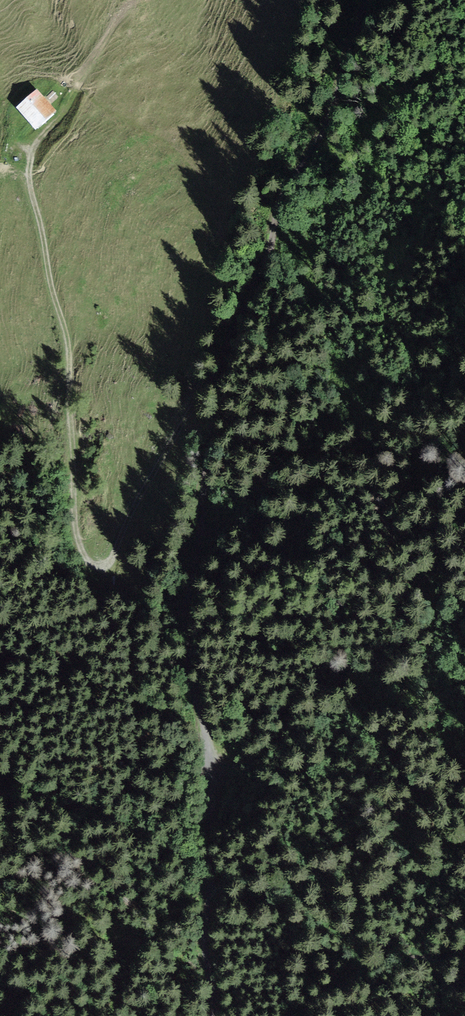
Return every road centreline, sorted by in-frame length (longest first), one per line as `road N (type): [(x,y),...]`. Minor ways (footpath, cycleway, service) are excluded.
road 1 (track): [(214,1015),(204,956),(211,868),(205,748),(184,621),(211,433),(228,342),(267,260),(281,195),(332,112),(364,0)]
road 2 (track): [(71,92),(31,146),(26,177),(66,345),(73,509),(87,560),(107,562),(156,462),(205,384),(219,378)]

